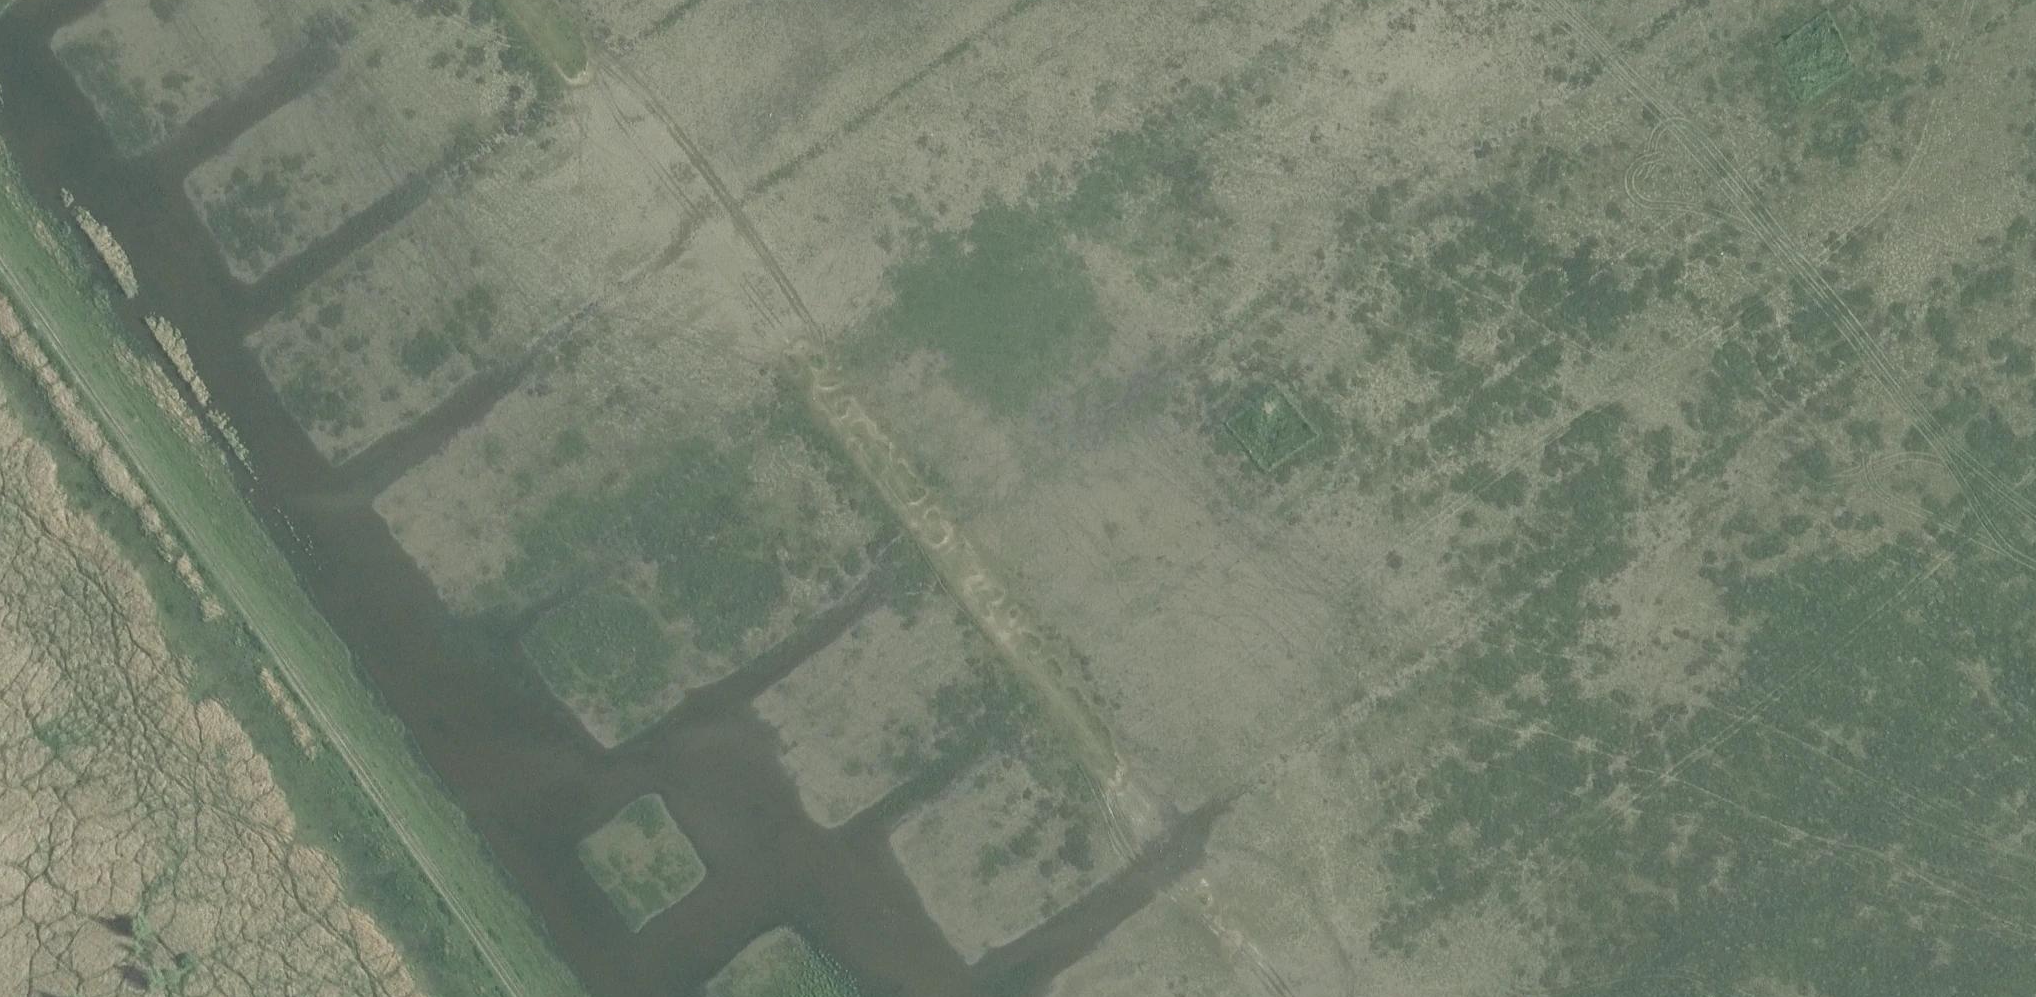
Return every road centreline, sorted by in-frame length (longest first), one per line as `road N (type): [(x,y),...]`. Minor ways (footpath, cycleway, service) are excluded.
road 1 (track): [(0,243),(530,996)]

